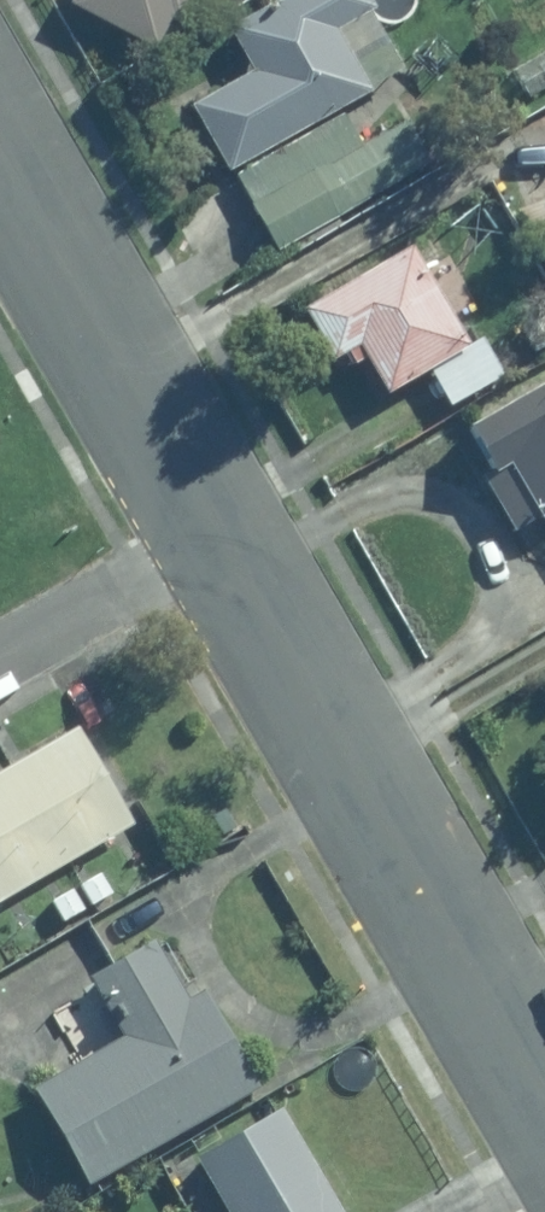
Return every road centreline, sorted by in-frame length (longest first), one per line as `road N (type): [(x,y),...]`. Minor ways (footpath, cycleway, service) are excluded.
road 1 (tertiary): [(544,1120),(213,549)]
road 2 (tertiary): [(213,549),(0,170)]
road 3 (residential): [(213,549),(0,671)]

